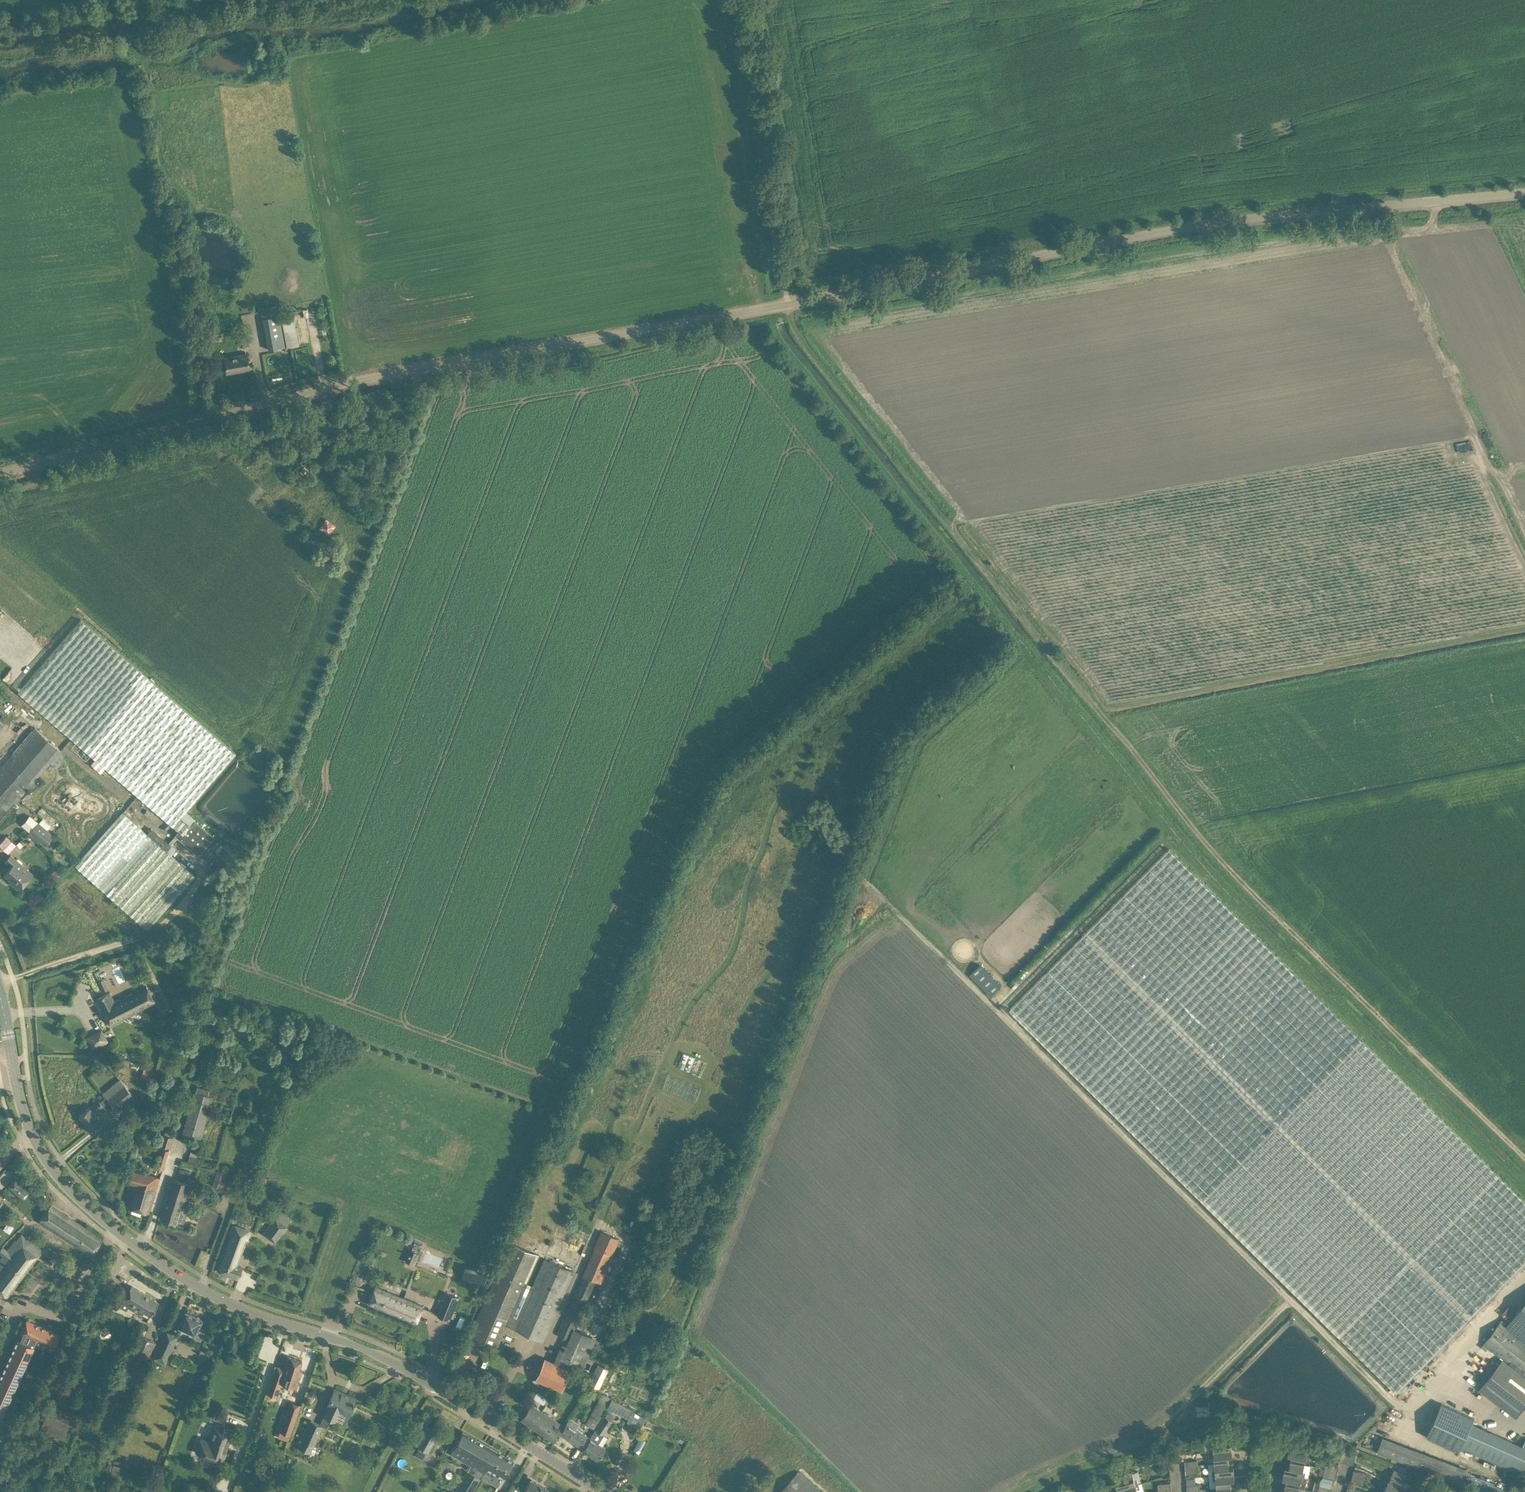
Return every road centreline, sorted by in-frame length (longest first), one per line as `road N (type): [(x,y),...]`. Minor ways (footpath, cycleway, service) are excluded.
road 1 (unclassified): [(0,472),(264,400),(1168,232),(1524,194)]
road 2 (track): [(734,0),(794,334),(1187,827),(1524,1158)]
road 3 (secondary): [(601,1491),(402,1366),(230,1304),(130,1240),(69,1190),(40,1152),(0,1000)]
road 4 (track): [(1524,533),(1389,244),(1393,206)]
road 5 (track): [(184,904),(148,935),(0,981)]

